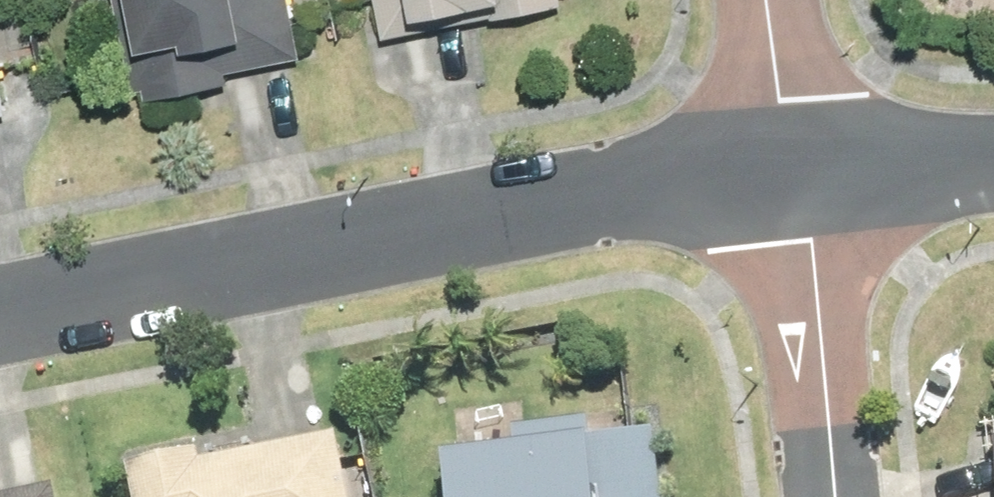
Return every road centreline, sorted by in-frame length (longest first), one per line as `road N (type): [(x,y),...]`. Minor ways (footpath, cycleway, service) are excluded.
road 1 (residential): [(0,313),(799,168)]
road 2 (residential): [(799,168),(835,496)]
road 3 (residential): [(799,168),(900,157),(993,162)]
road 4 (residential): [(799,168),(772,0)]

